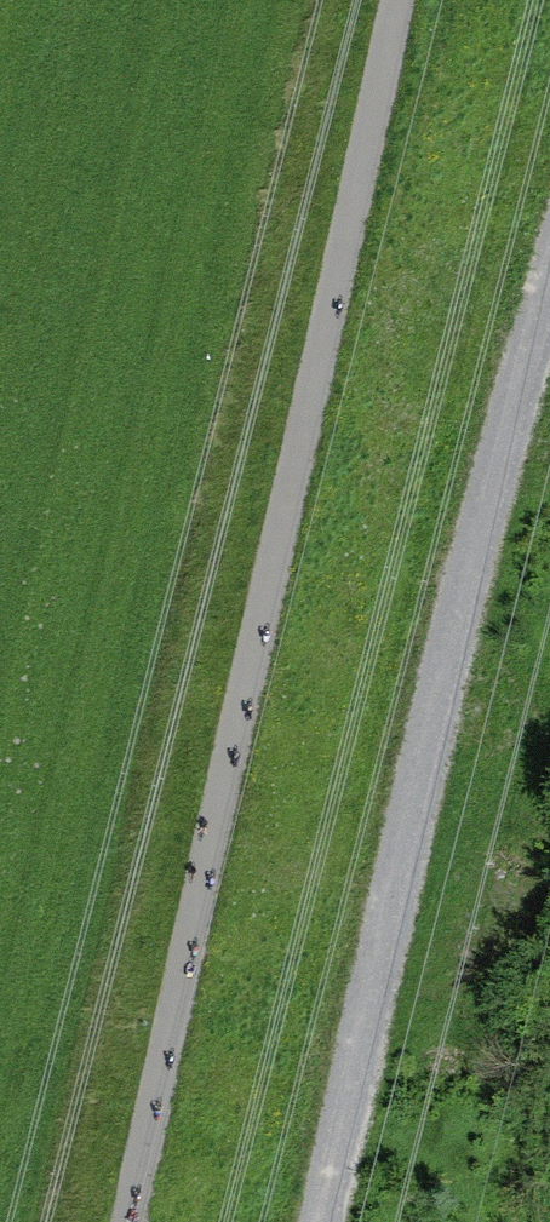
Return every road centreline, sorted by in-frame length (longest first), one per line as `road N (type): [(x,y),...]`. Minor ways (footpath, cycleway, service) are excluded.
road 1 (track): [(136,1221),(407,0)]
road 2 (track): [(549,359),(344,1221)]

